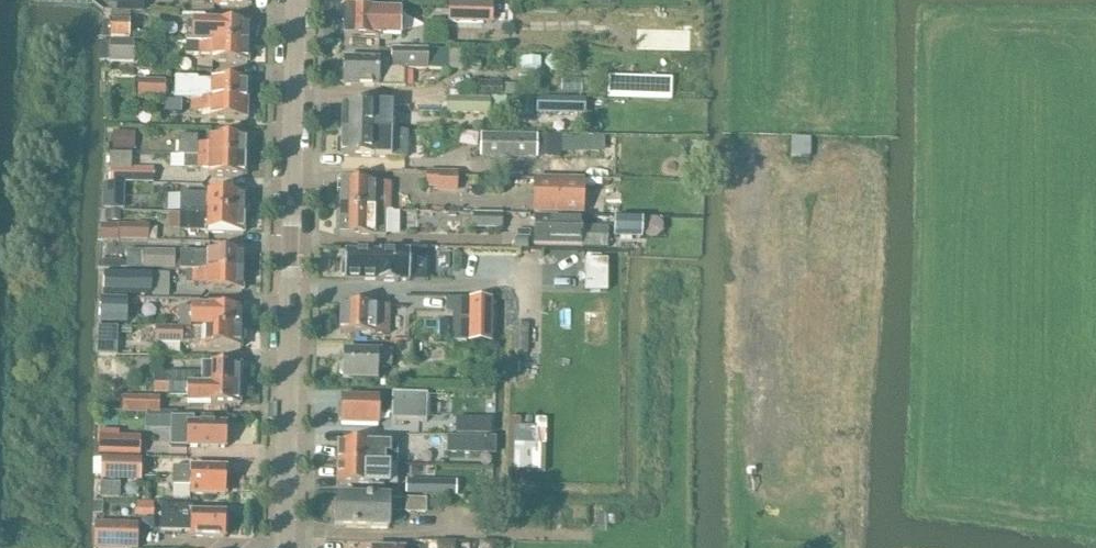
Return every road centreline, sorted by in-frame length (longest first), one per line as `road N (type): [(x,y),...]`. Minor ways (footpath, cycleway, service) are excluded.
road 1 (residential): [(286,547),(299,0)]

